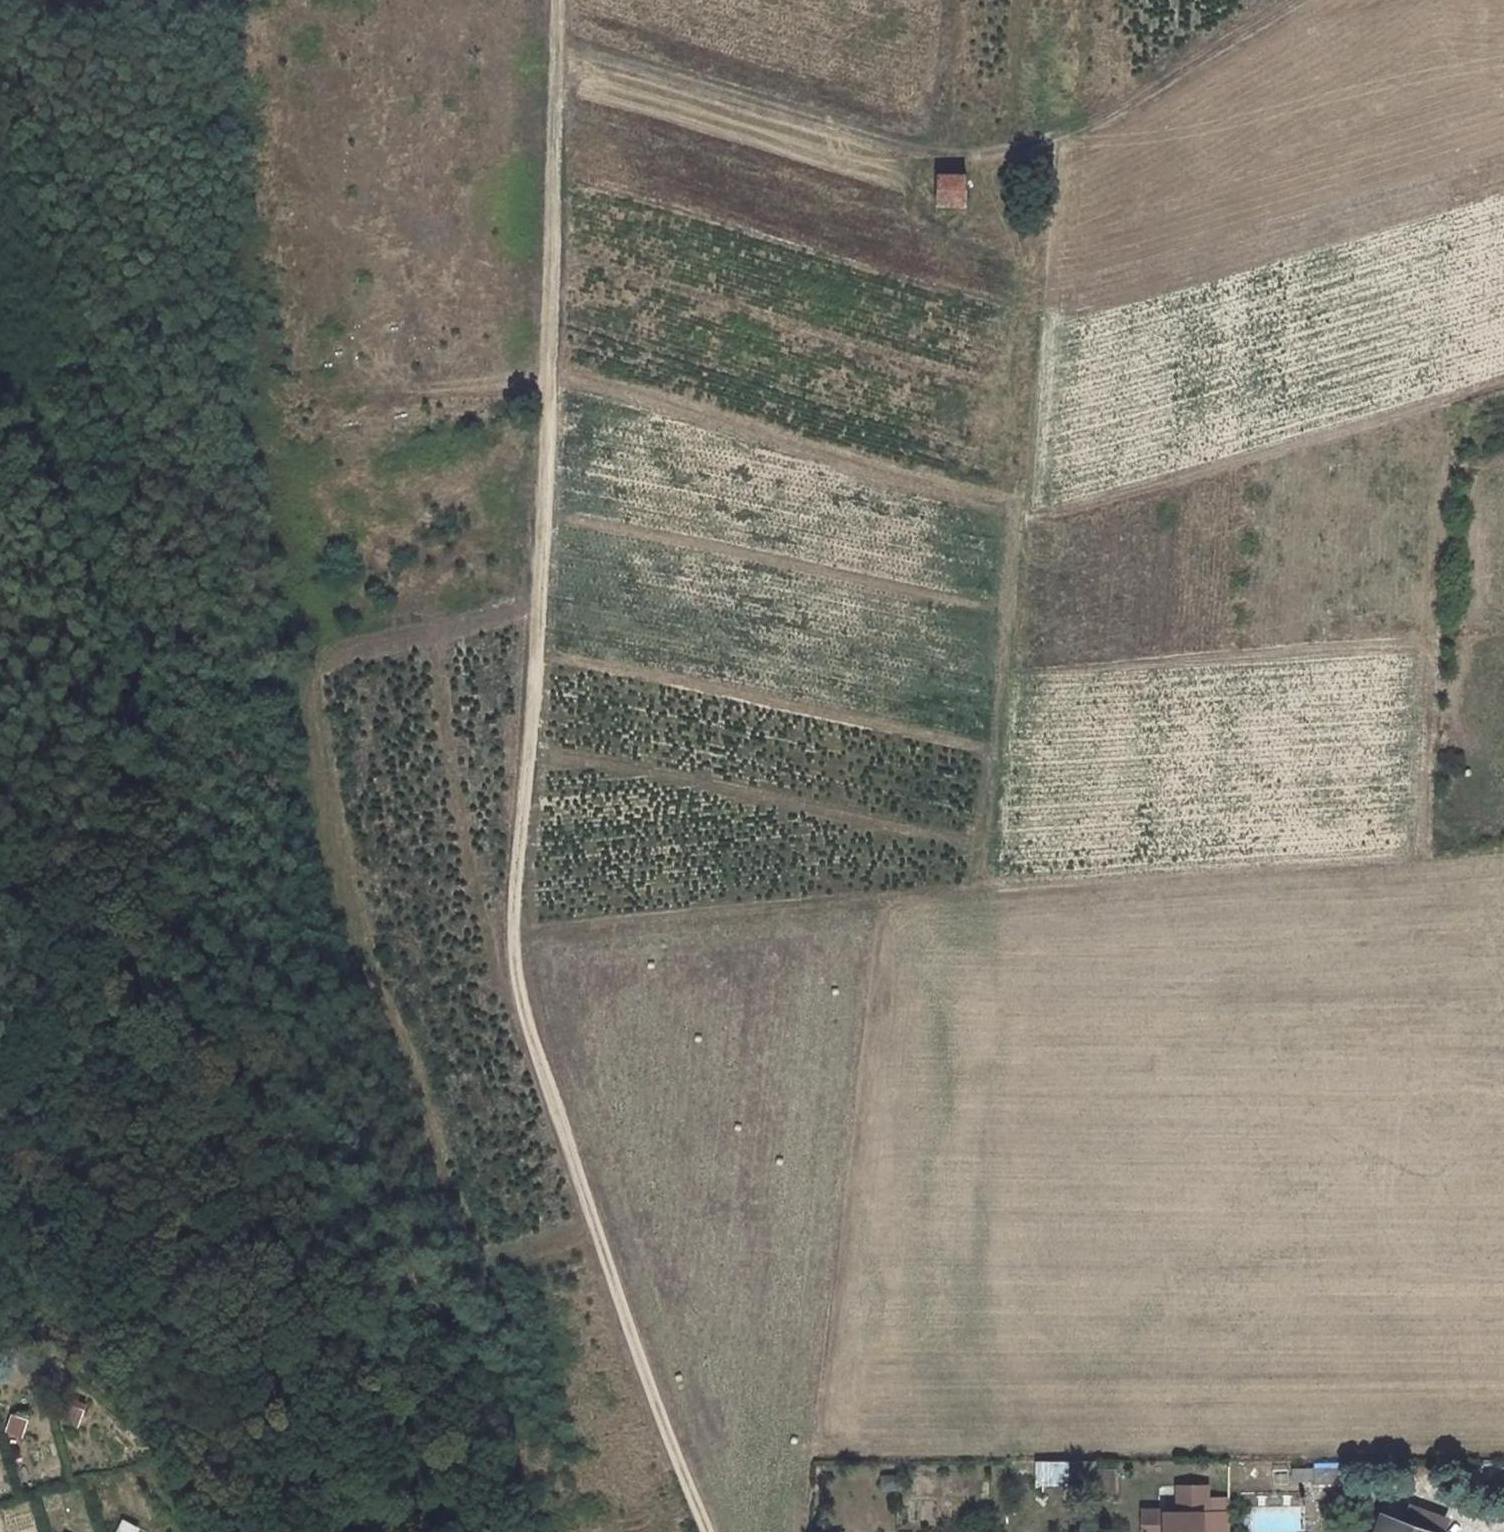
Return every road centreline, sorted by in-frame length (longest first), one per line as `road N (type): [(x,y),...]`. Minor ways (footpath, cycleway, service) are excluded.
road 1 (track): [(562,0),(538,672),(515,959),(530,1031),(625,1314),(708,1531)]

